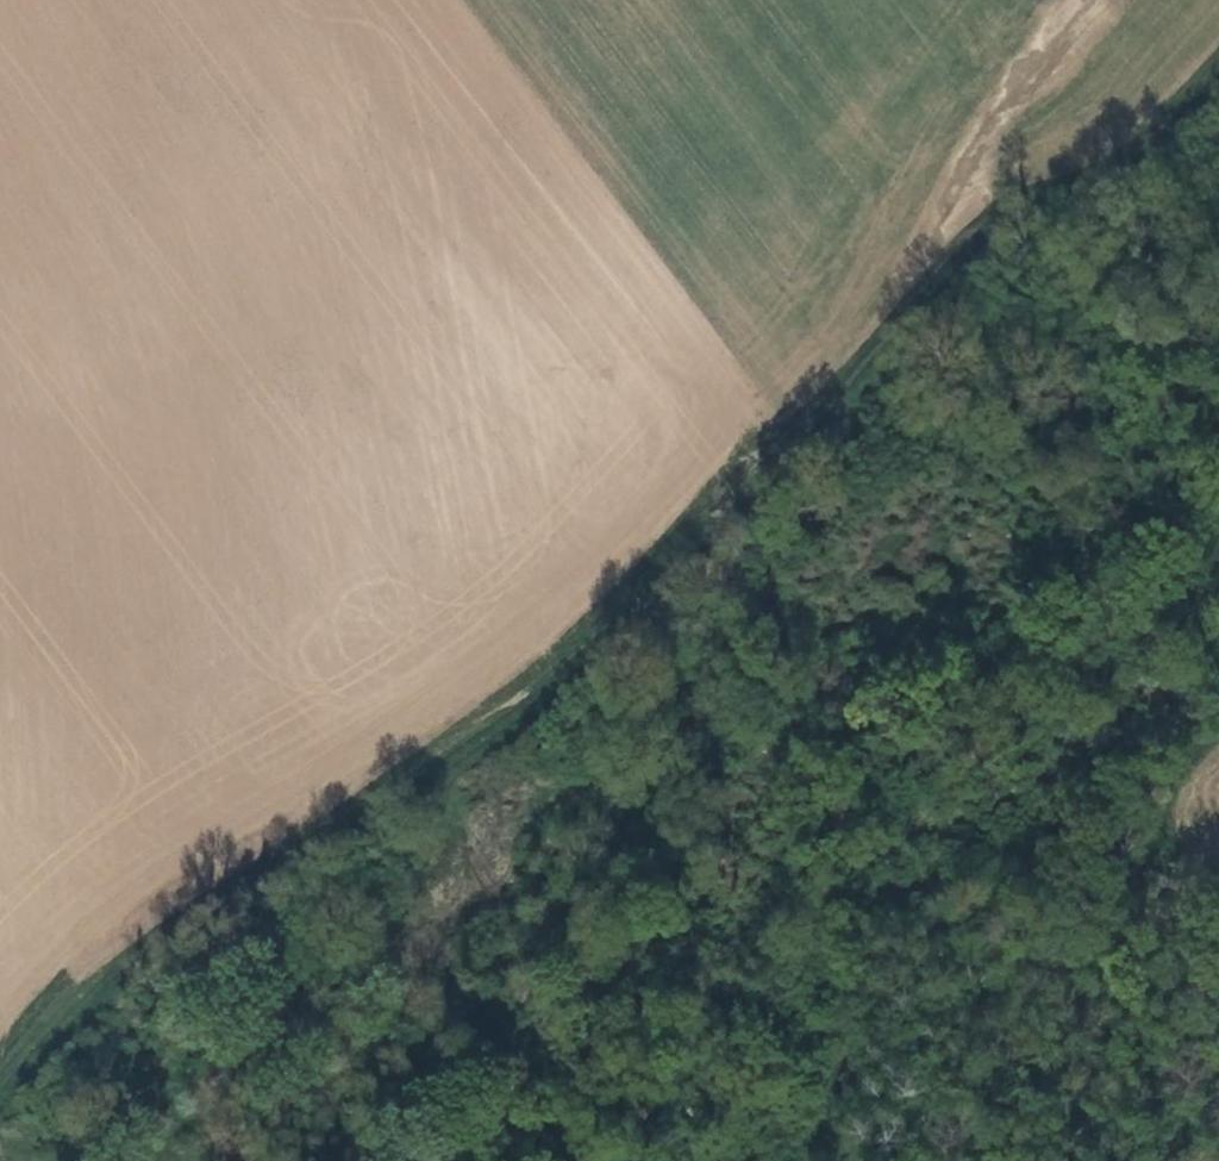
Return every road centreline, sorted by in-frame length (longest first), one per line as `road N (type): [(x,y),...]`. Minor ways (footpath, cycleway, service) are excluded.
road 1 (track): [(1218,879),(1190,817),(1218,757)]

